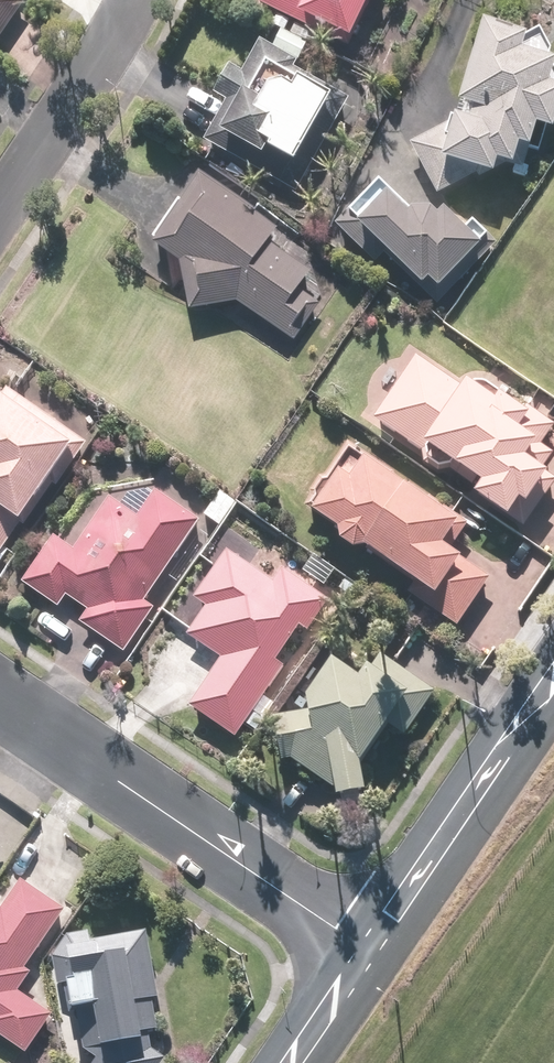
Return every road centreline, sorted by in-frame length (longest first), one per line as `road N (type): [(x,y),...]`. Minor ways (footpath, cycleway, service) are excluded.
road 1 (residential): [(0,704),(359,945)]
road 2 (secondary): [(553,676),(359,945)]
road 3 (residential): [(0,208),(132,0)]
road 4 (secondary): [(359,945),(280,1062)]

